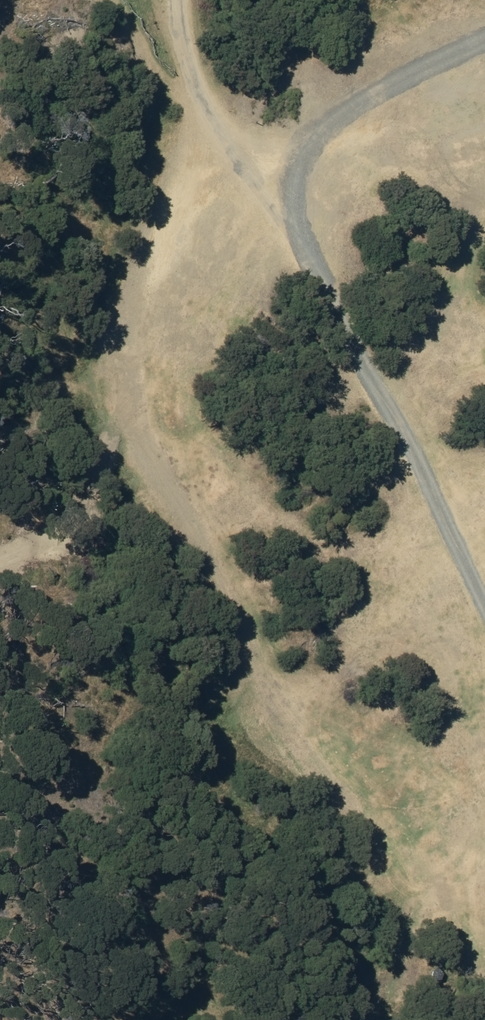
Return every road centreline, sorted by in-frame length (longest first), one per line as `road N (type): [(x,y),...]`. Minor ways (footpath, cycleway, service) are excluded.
road 1 (track): [(484,24),(252,129),(164,220),(146,386),(198,552),(295,754),(484,958)]
road 2 (track): [(204,0),(211,68),(252,129),(484,616)]

